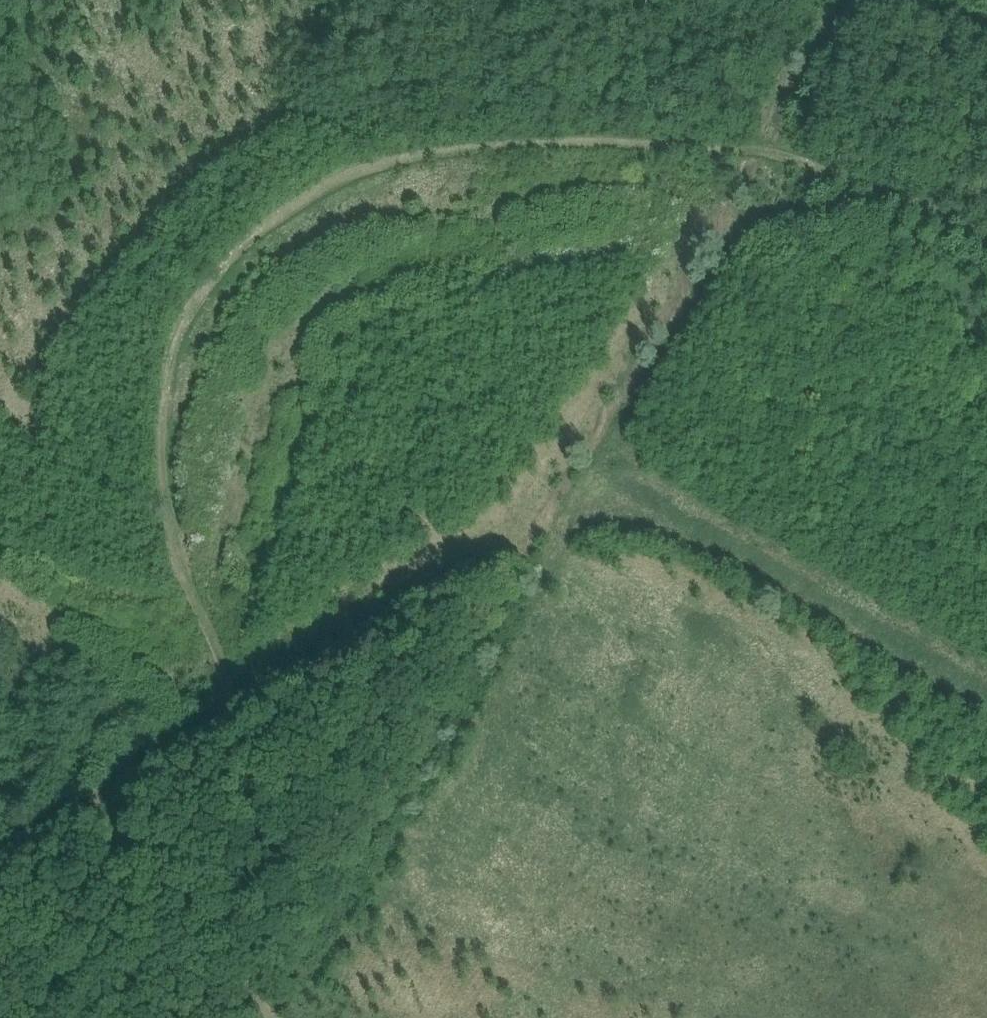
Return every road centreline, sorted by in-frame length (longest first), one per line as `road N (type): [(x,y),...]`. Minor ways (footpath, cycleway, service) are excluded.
road 1 (track): [(0,857),(222,708),(222,679),(167,527),(161,477),(166,387),(177,339),(205,287),(300,201),(356,171),(432,148),(684,139),(778,154),(911,195),(986,232)]
road 2 (track): [(269,1017),(216,910),(121,832),(96,797)]

